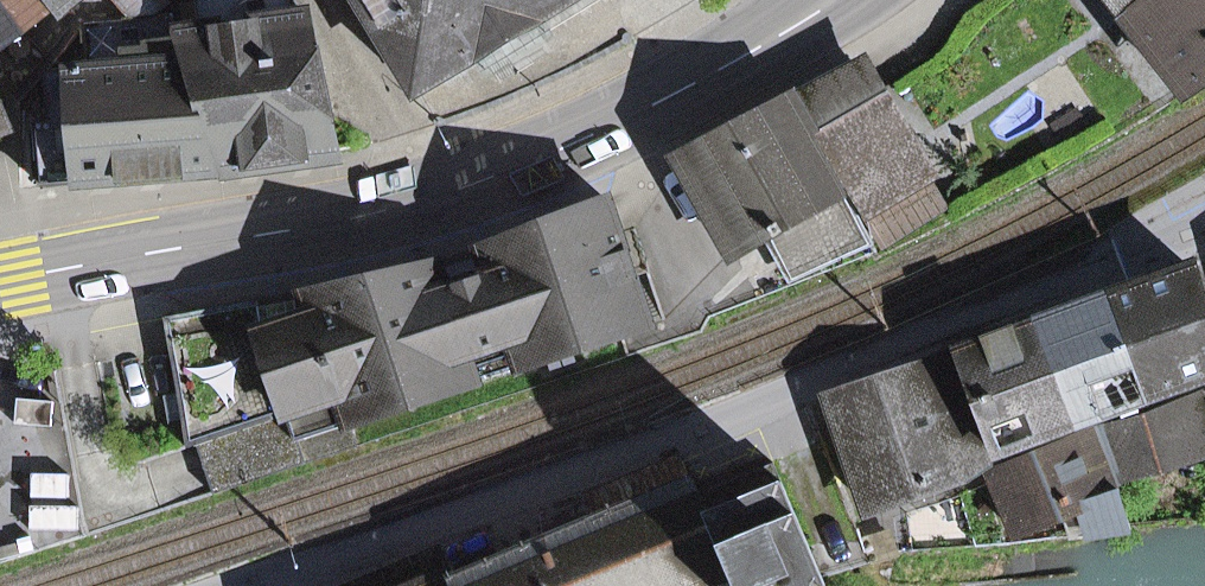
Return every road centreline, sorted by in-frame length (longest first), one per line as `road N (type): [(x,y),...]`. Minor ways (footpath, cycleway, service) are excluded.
road 1 (residential): [(257,585),(701,428),(1204,235)]
road 2 (primary): [(826,0),(642,111),(451,190),(0,282)]

